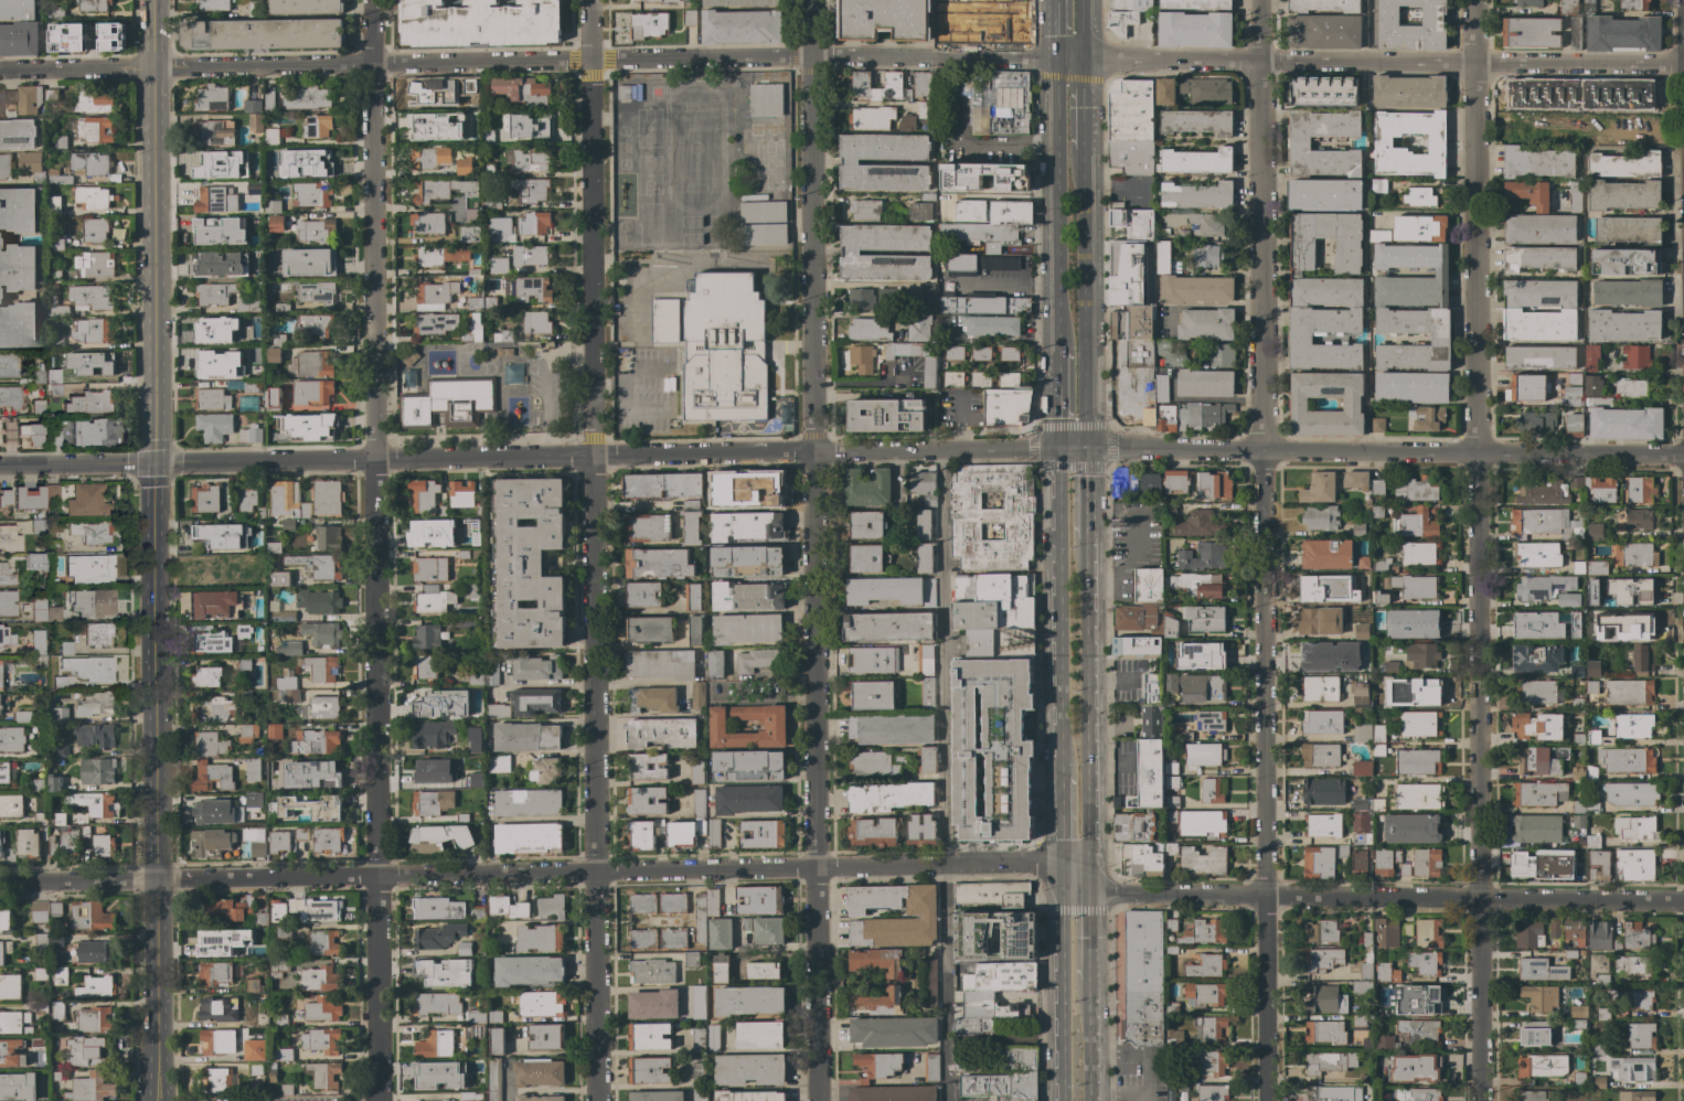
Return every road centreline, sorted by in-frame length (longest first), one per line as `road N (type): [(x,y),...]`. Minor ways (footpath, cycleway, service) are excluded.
road 1 (residential): [(1683,454),(1057,447),(0,464)]
road 2 (residential): [(1472,65),(1056,56),(372,63)]
road 3 (residential): [(1481,1100),(1472,0)]
road 4 (residential): [(1266,1100),(1258,0)]
road 5 (residential): [(595,1100),(588,0)]
road 6 (residential): [(817,1100),(813,0)]
road 7 (residential): [(374,1100),(372,63)]
road 8 (residential): [(1065,878),(1033,865),(372,878)]
road 9 (residential): [(1683,902),(1111,892),(1065,878)]
road 10 (tertiary): [(159,881),(152,461)]
road 11 (tertiary): [(152,461),(154,70)]
road 12 (secondary): [(1085,885),(1085,537)]
road 13 (secondary): [(1057,447),(1063,776)]
road 14 (secondary): [(1086,447),(1078,148)]
road 15 (secondary): [(1056,56),(1056,350)]
road 16 (tertiary): [(157,1100),(159,881)]
road 17 (residential): [(372,63),(154,70)]
road 18 (residential): [(372,878),(159,881)]
road 19 (residential): [(1683,66),(1472,65)]
road 20 (secondary): [(1065,917),(1066,1100)]
road 21 (residential): [(159,881),(0,885)]
road 22 (residential): [(154,70),(0,71)]
road 23 (secondary): [(1087,1100),(1086,979)]

